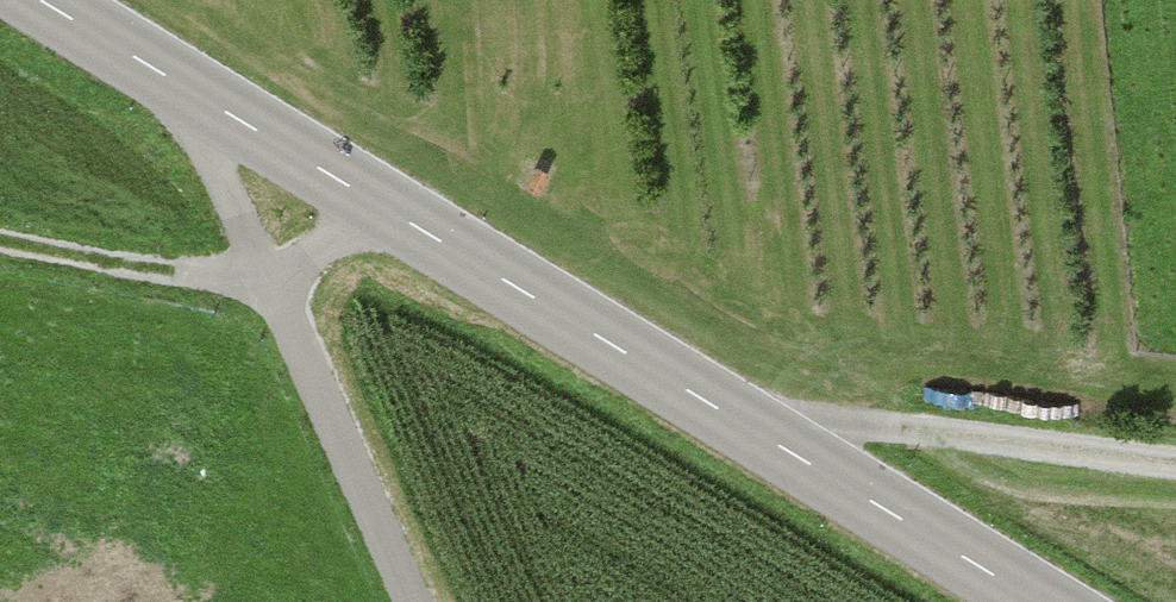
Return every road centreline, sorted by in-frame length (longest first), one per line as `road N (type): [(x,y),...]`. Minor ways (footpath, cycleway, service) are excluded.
road 1 (tertiary): [(42,0),(1035,601)]
road 2 (track): [(775,446),(861,425),(1175,464)]
road 3 (track): [(0,241),(272,285),(367,199)]

